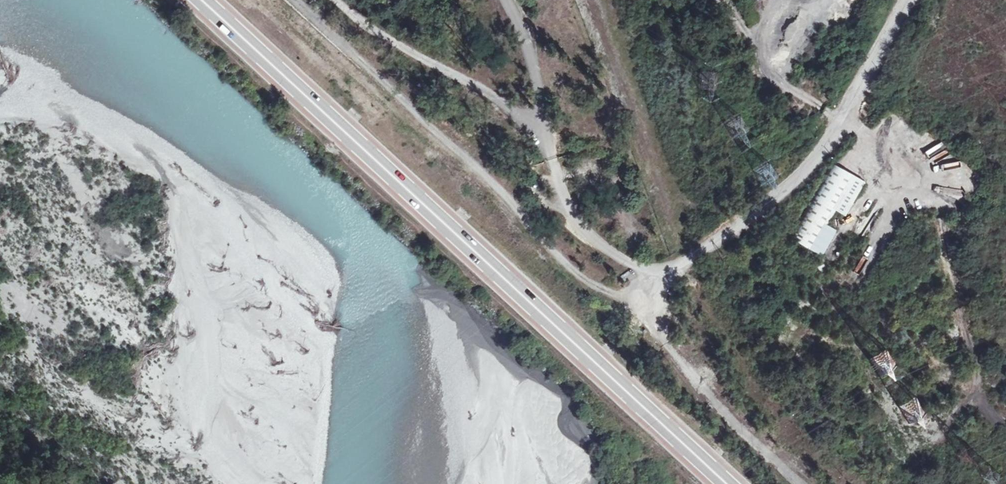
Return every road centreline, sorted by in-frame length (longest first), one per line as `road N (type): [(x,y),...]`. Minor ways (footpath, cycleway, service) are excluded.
road 1 (trunk): [(202,0),(727,483)]
road 2 (track): [(297,0),(593,282),(662,331)]
road 3 (unclassified): [(907,0),(818,159),(661,289)]
road 4 (track): [(661,289),(573,209),(542,131),(525,24),(513,0)]
road 5 (track): [(344,0),(415,56),(482,83),(542,131)]

